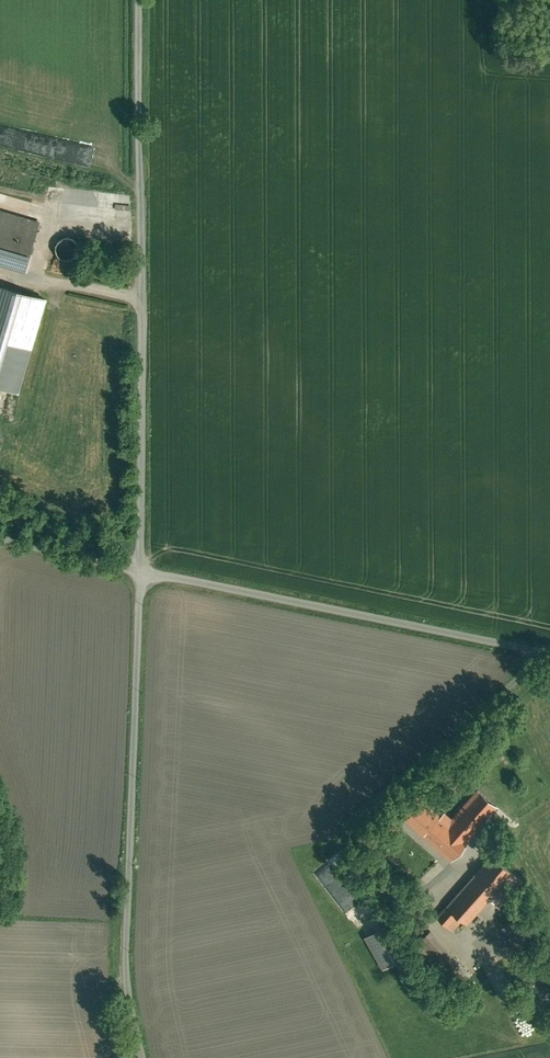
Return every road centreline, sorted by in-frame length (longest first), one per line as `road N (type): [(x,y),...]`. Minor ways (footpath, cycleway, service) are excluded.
road 1 (track): [(141,571),(144,0)]
road 2 (unclassified): [(141,571),(128,988),(145,1057)]
road 3 (unclassified): [(549,657),(141,571)]
road 4 (unclassified): [(549,659),(429,793)]
road 5 (unclassified): [(0,537),(141,571)]
road 6 (track): [(0,272),(140,298)]

